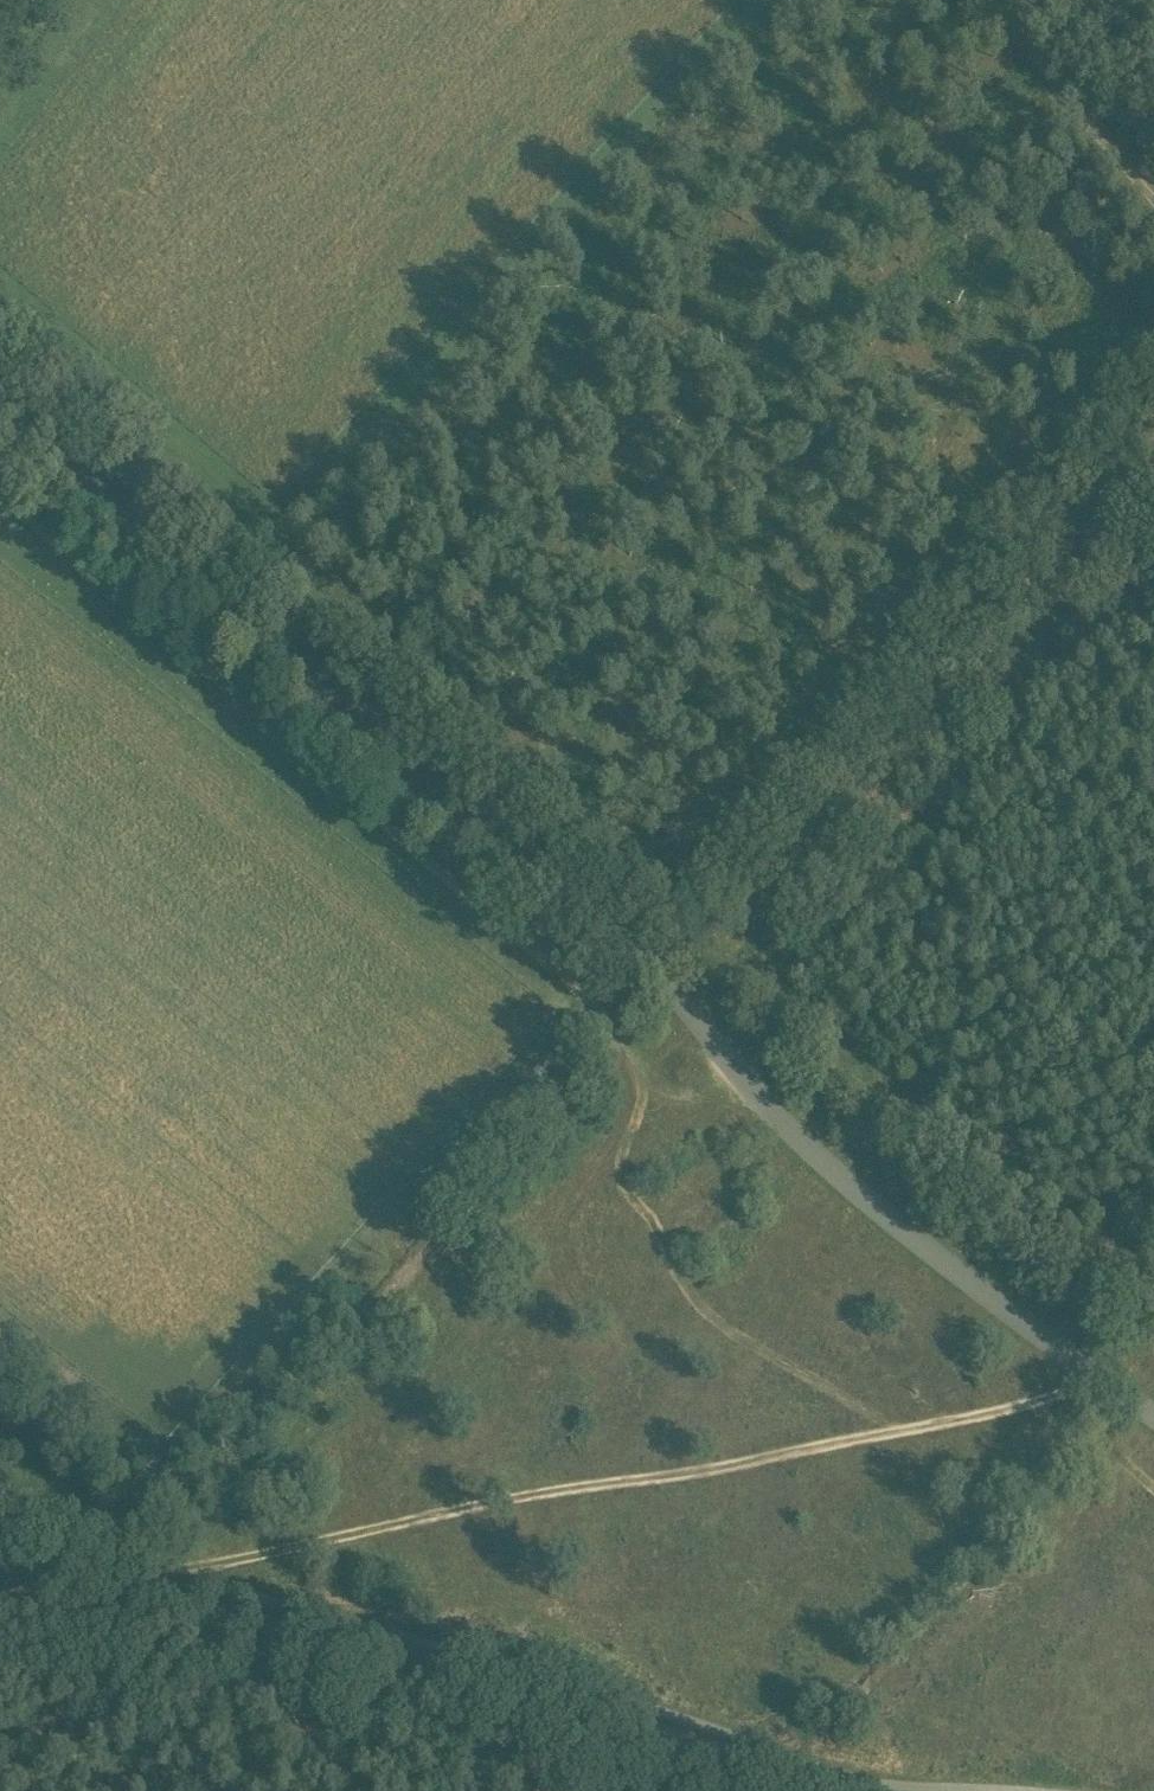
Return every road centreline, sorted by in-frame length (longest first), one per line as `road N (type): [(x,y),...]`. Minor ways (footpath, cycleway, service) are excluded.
road 1 (unclassified): [(0,354),(675,999),(714,1058),(784,1134),(1153,1413)]
road 2 (track): [(0,1538),(171,1559),(263,1553),(575,1490),(729,1470),(1111,1383)]
road 3 (track): [(1153,463),(635,1081),(541,1003)]
road 4 (track): [(739,956),(274,554)]
road 5 (unclassified): [(1153,210),(1083,140),(1001,0)]

